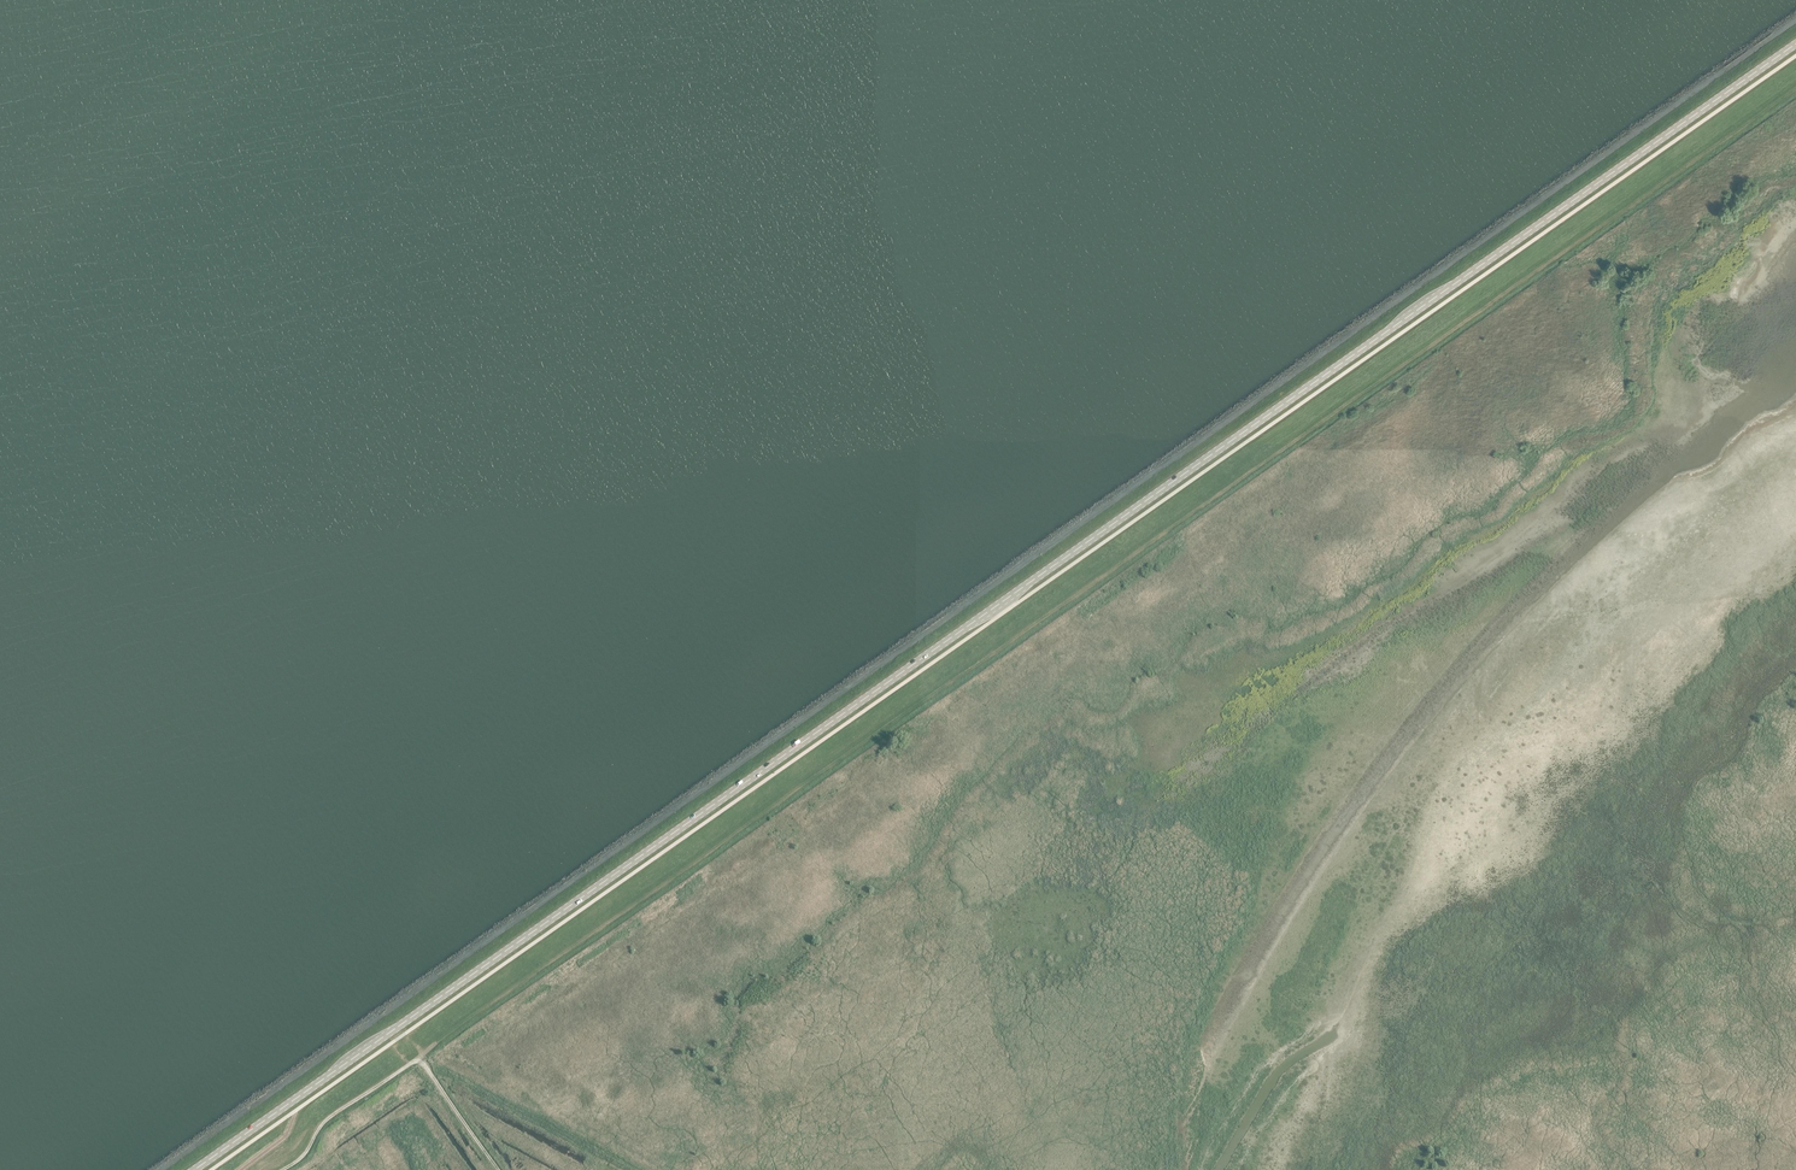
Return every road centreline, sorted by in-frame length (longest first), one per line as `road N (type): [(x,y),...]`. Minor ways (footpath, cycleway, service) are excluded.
road 1 (secondary): [(192,1169),(1795,44)]
road 2 (track): [(499,1169),(418,1061),(326,1119),(304,1155),(281,1169)]

